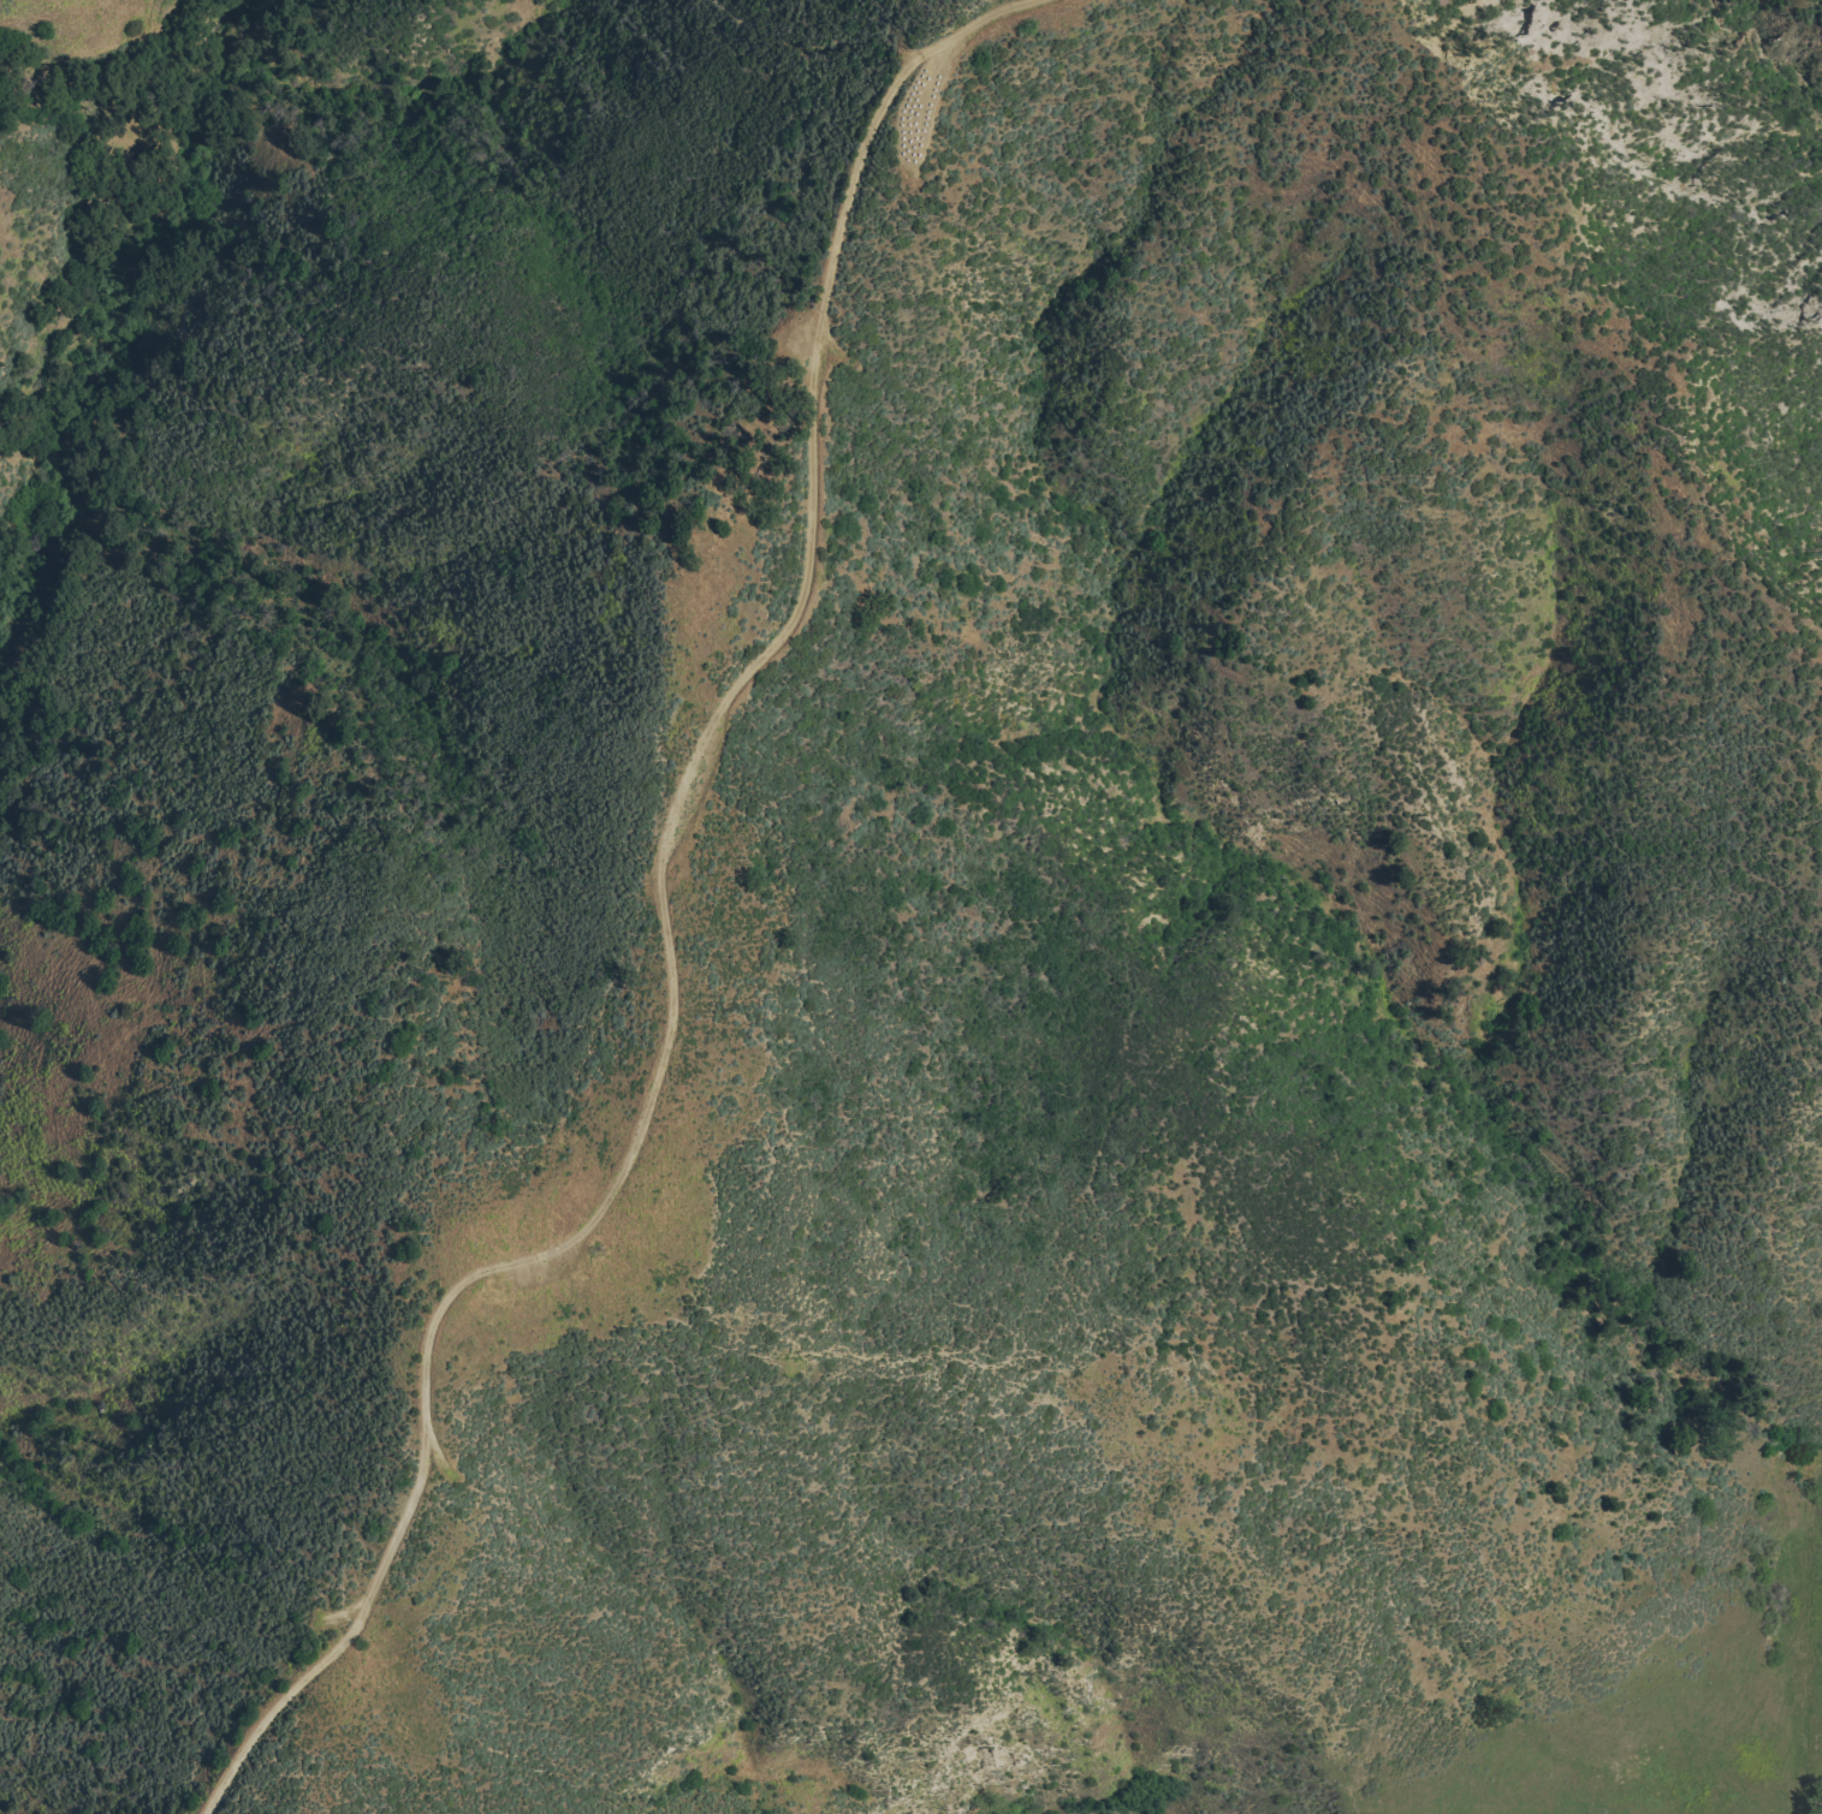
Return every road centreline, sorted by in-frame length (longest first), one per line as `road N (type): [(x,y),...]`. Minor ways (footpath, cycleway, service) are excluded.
road 1 (track): [(209,1813),(275,1709),(372,1607),(431,1475),(451,1301),(471,1274),(574,1242),(603,1214),(646,1138),(679,1024),(669,861),(743,688),(795,630),(820,564),(823,357),(831,287),(868,155),(900,85),(924,55),(971,24),(1042,0)]

